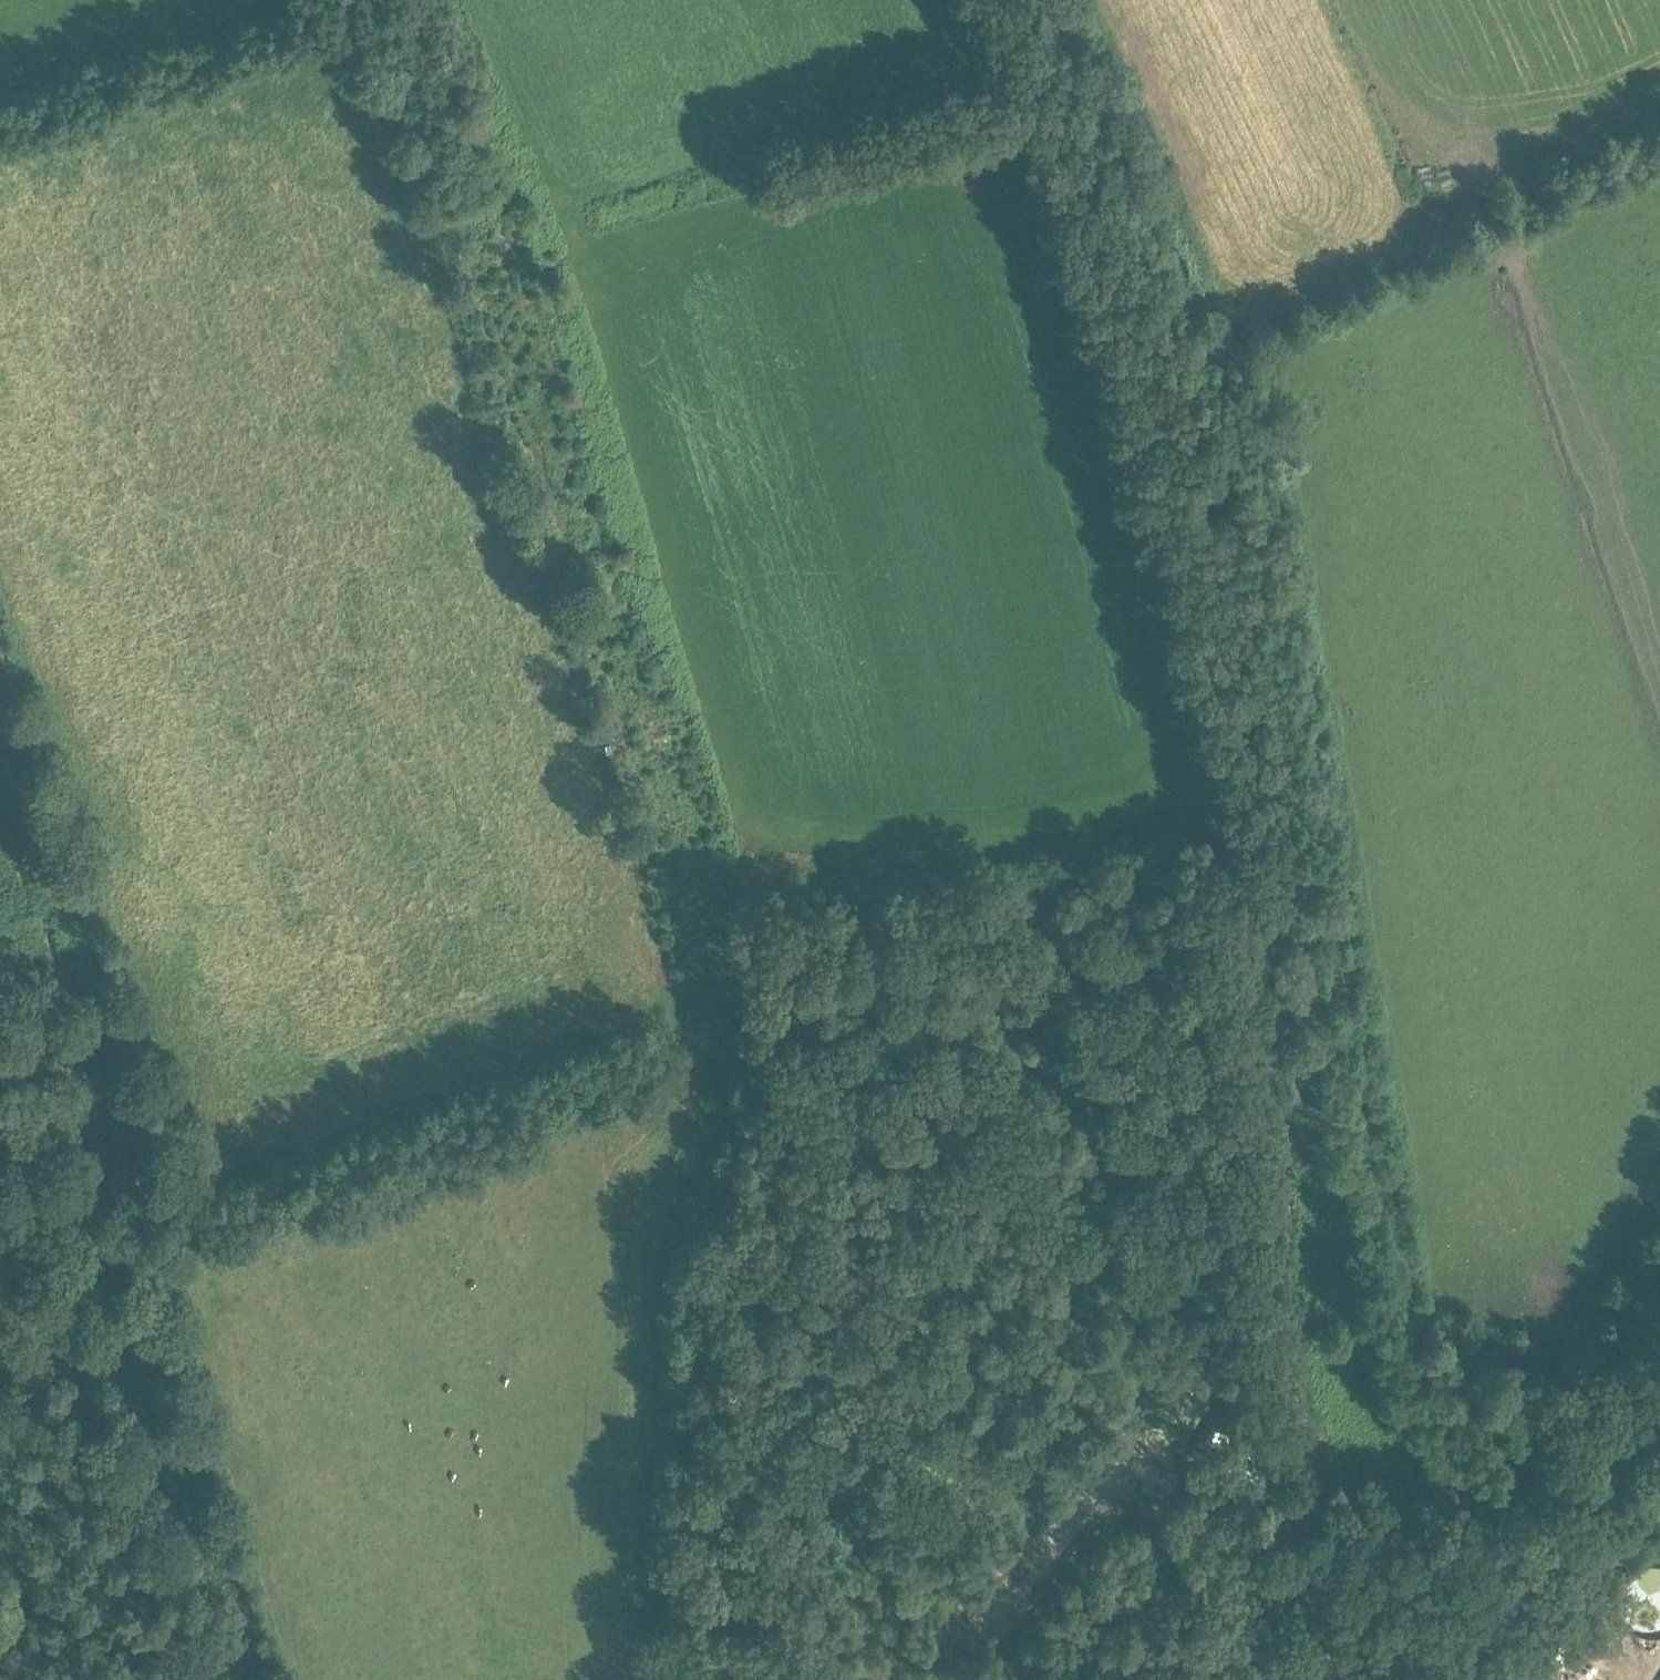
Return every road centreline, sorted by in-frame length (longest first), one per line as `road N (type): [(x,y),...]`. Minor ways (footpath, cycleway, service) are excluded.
road 1 (track): [(1320,1679),(1273,1262),(1237,822),(1152,519),(1116,351),(998,0)]

